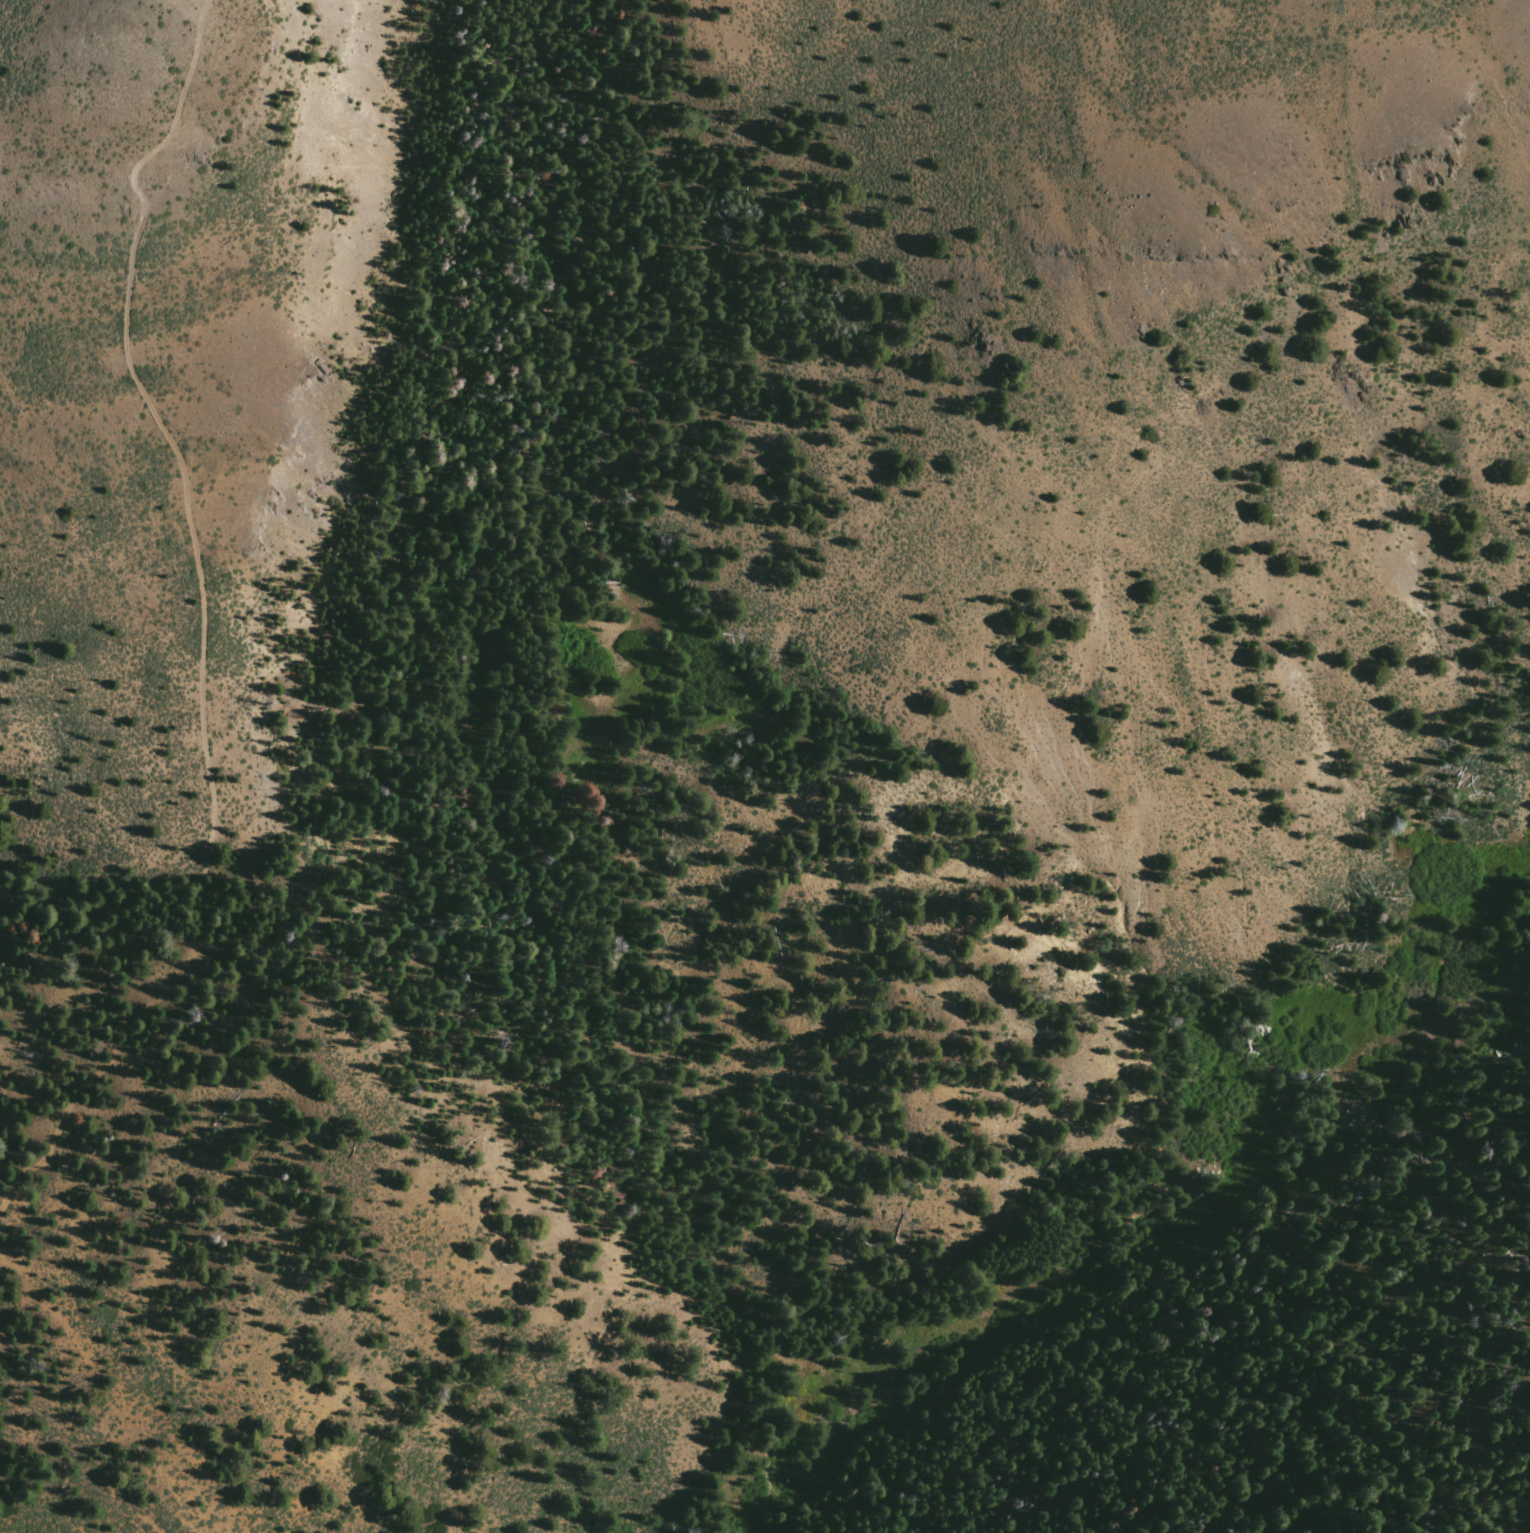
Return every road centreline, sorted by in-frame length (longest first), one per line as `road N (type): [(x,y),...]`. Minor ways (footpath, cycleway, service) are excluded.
road 1 (track): [(0,1208),(13,1178),(43,1159),(71,1101),(107,1066),(172,975),(207,870),(212,806),(202,744),(201,594),(177,458),(126,364),(123,310),(128,251),(142,210),(128,180),(168,134),(205,0)]

